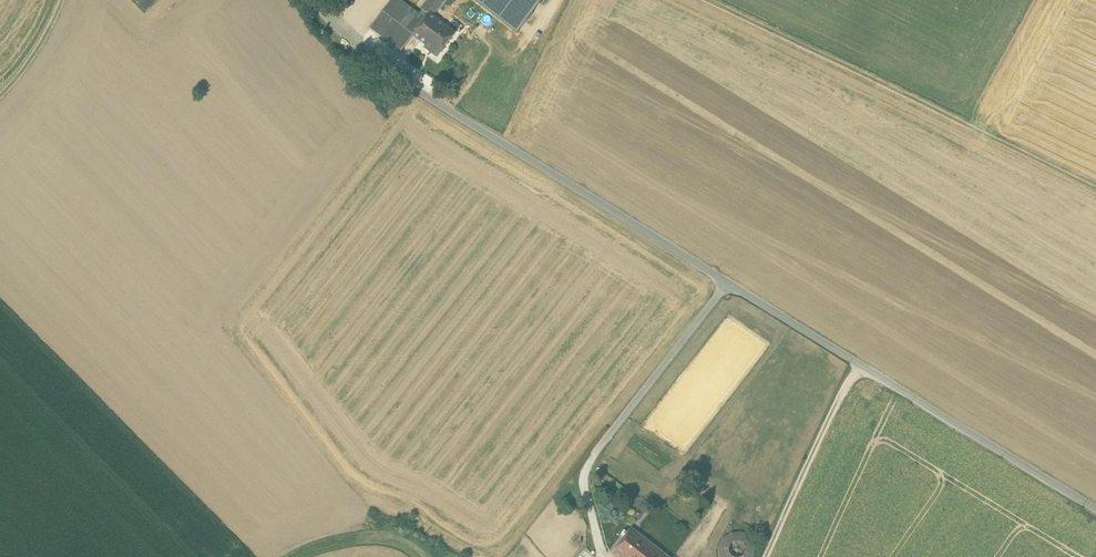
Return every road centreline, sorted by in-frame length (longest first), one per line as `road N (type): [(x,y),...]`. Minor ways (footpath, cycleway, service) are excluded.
road 1 (unclassified): [(1095,508),(391,70),(317,0)]
road 2 (track): [(764,556),(858,363)]
road 3 (track): [(416,556),(397,543),(357,540),(299,556)]

